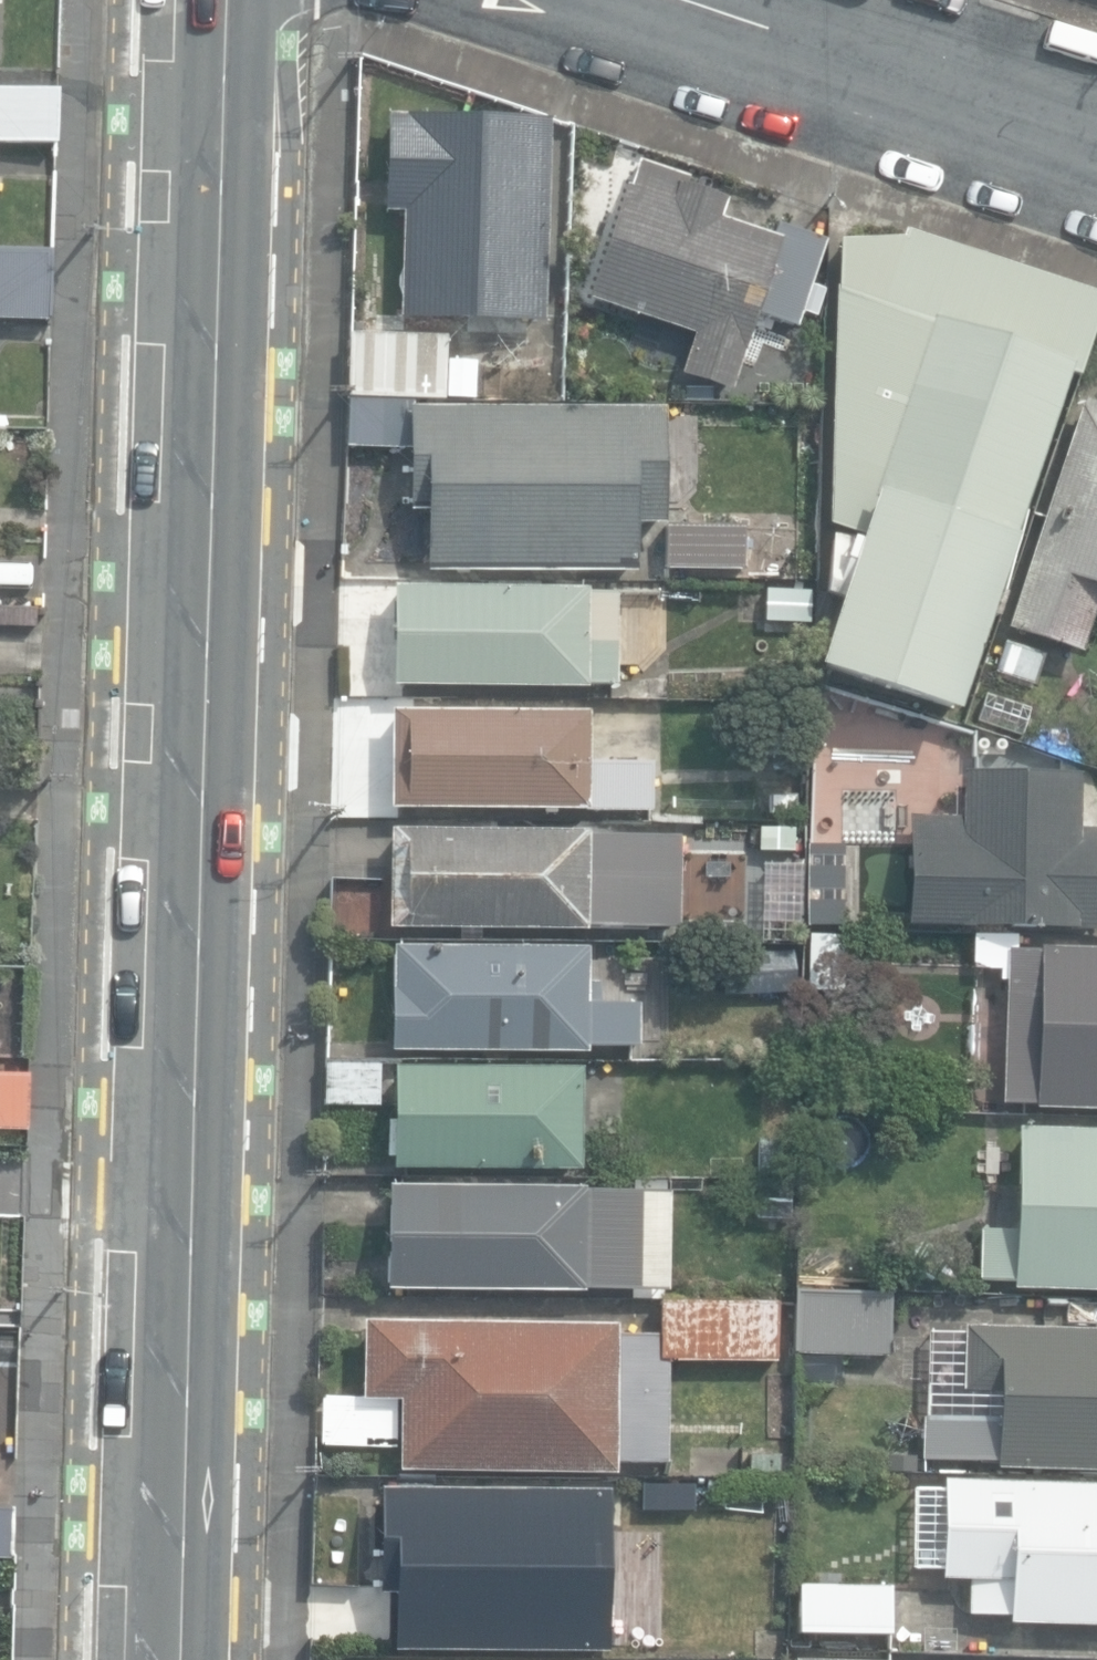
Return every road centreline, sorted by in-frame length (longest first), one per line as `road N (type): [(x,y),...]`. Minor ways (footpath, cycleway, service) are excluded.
road 1 (secondary): [(222,0),(168,1659)]
road 2 (residential): [(1096,137),(676,0)]

